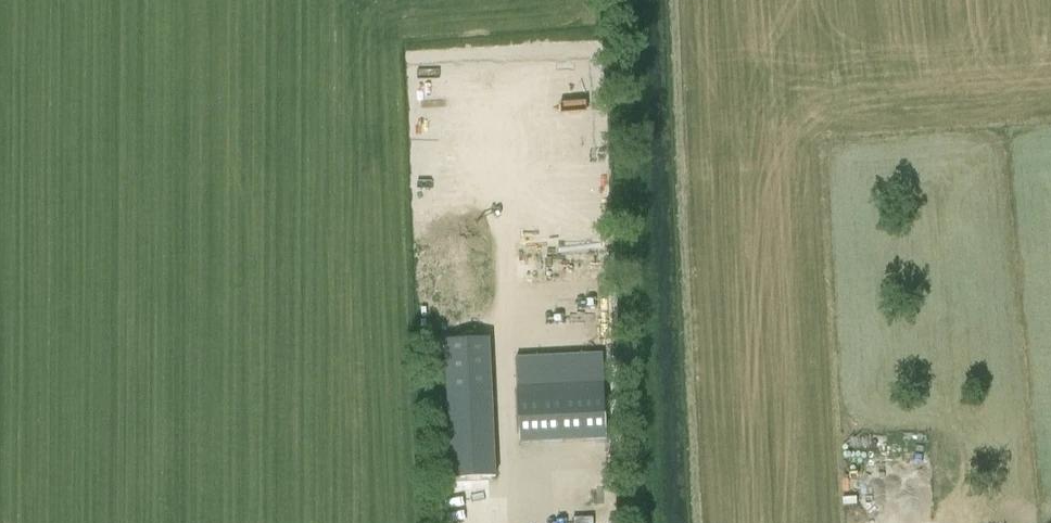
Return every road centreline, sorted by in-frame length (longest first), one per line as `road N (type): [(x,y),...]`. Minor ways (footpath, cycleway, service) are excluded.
road 1 (track): [(818,522),(803,164),(807,134),(843,108)]

